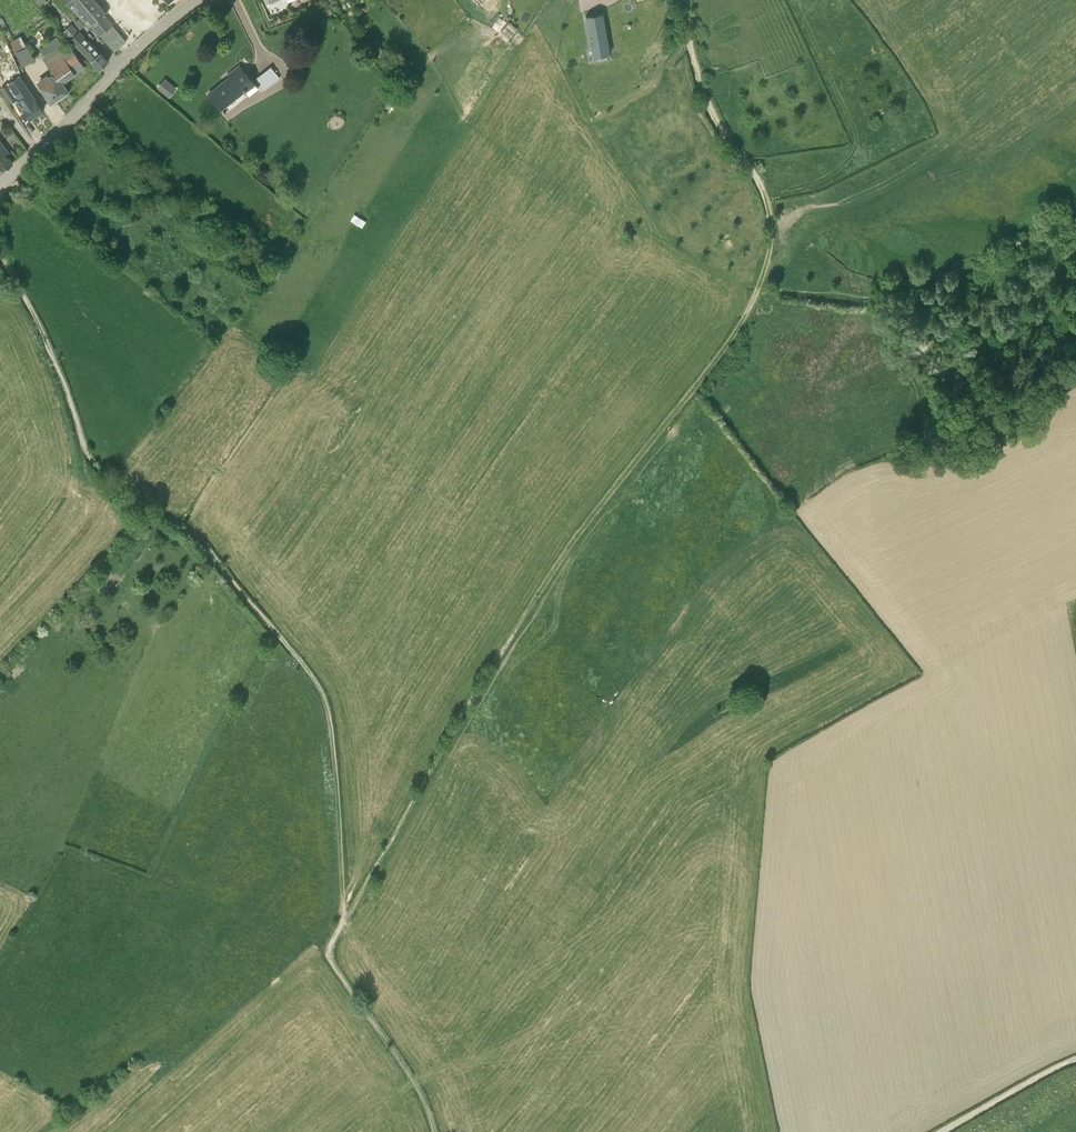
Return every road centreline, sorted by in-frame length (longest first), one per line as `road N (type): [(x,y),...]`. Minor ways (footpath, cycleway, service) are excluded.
road 1 (track): [(343,922),(338,785),(324,695),(204,545),(98,471),(40,328),(0,254)]
road 2 (track): [(343,922),(553,570),(728,344),(758,290)]
road 3 (track): [(758,290),(770,249),(769,212),(703,92),(687,0)]
road 4 (unclassified): [(0,184),(195,0)]
road 5 (track): [(435,1131),(410,1074),(331,959),(343,922)]
road 6 (track): [(941,1131),(1075,1060)]

